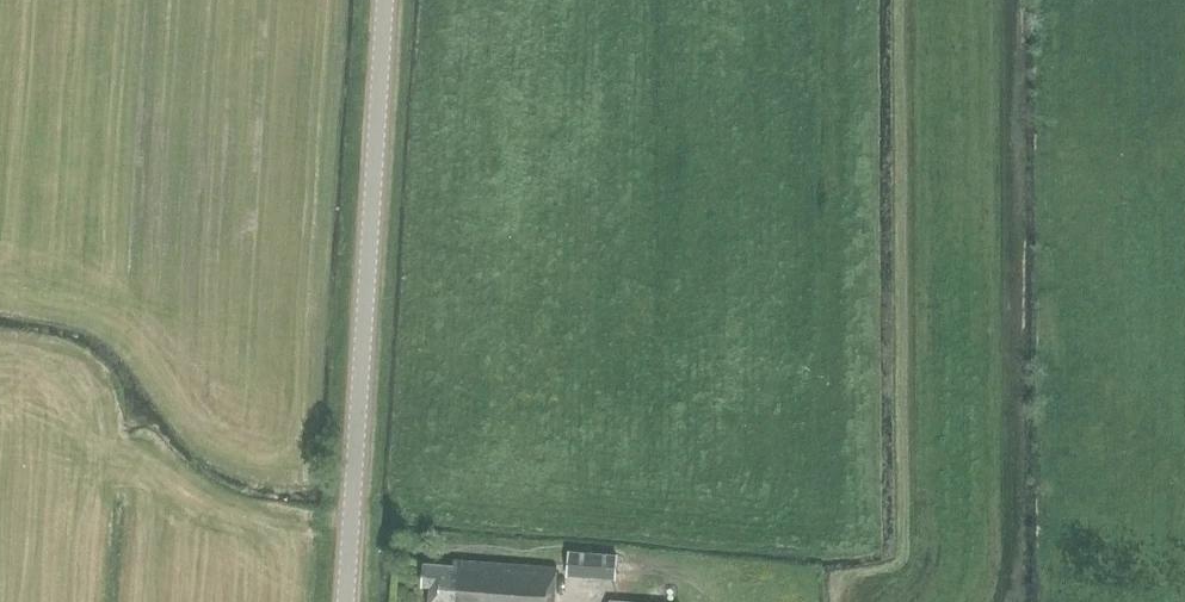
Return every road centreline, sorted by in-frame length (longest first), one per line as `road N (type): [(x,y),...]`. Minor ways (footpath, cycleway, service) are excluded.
road 1 (secondary): [(345,601),(383,0)]

